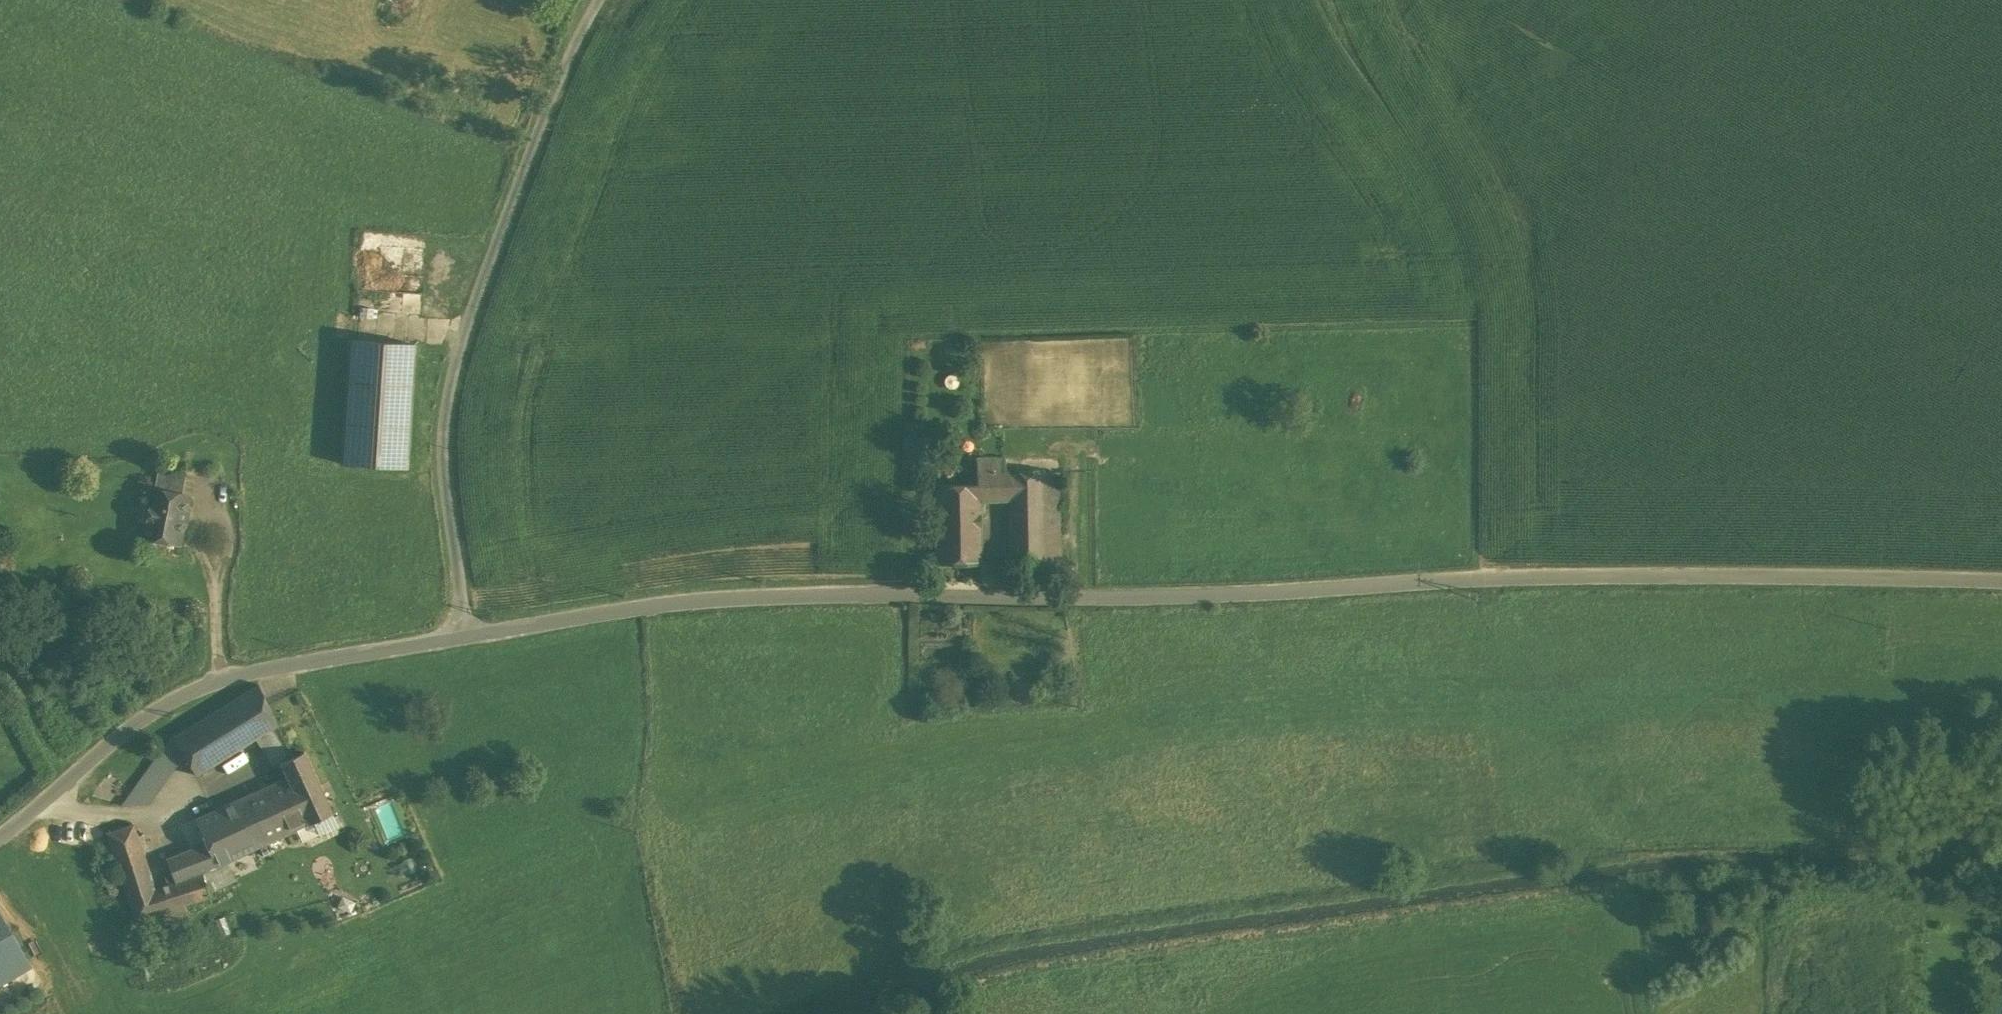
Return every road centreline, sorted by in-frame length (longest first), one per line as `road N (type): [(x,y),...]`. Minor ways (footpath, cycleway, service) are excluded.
road 1 (unclassified): [(2001,581),(1587,573),(1092,600),(810,592),(620,607),(211,681),(145,717),(0,836)]
road 2 (track): [(604,0),(561,73),(452,377),(444,459),(467,636)]

